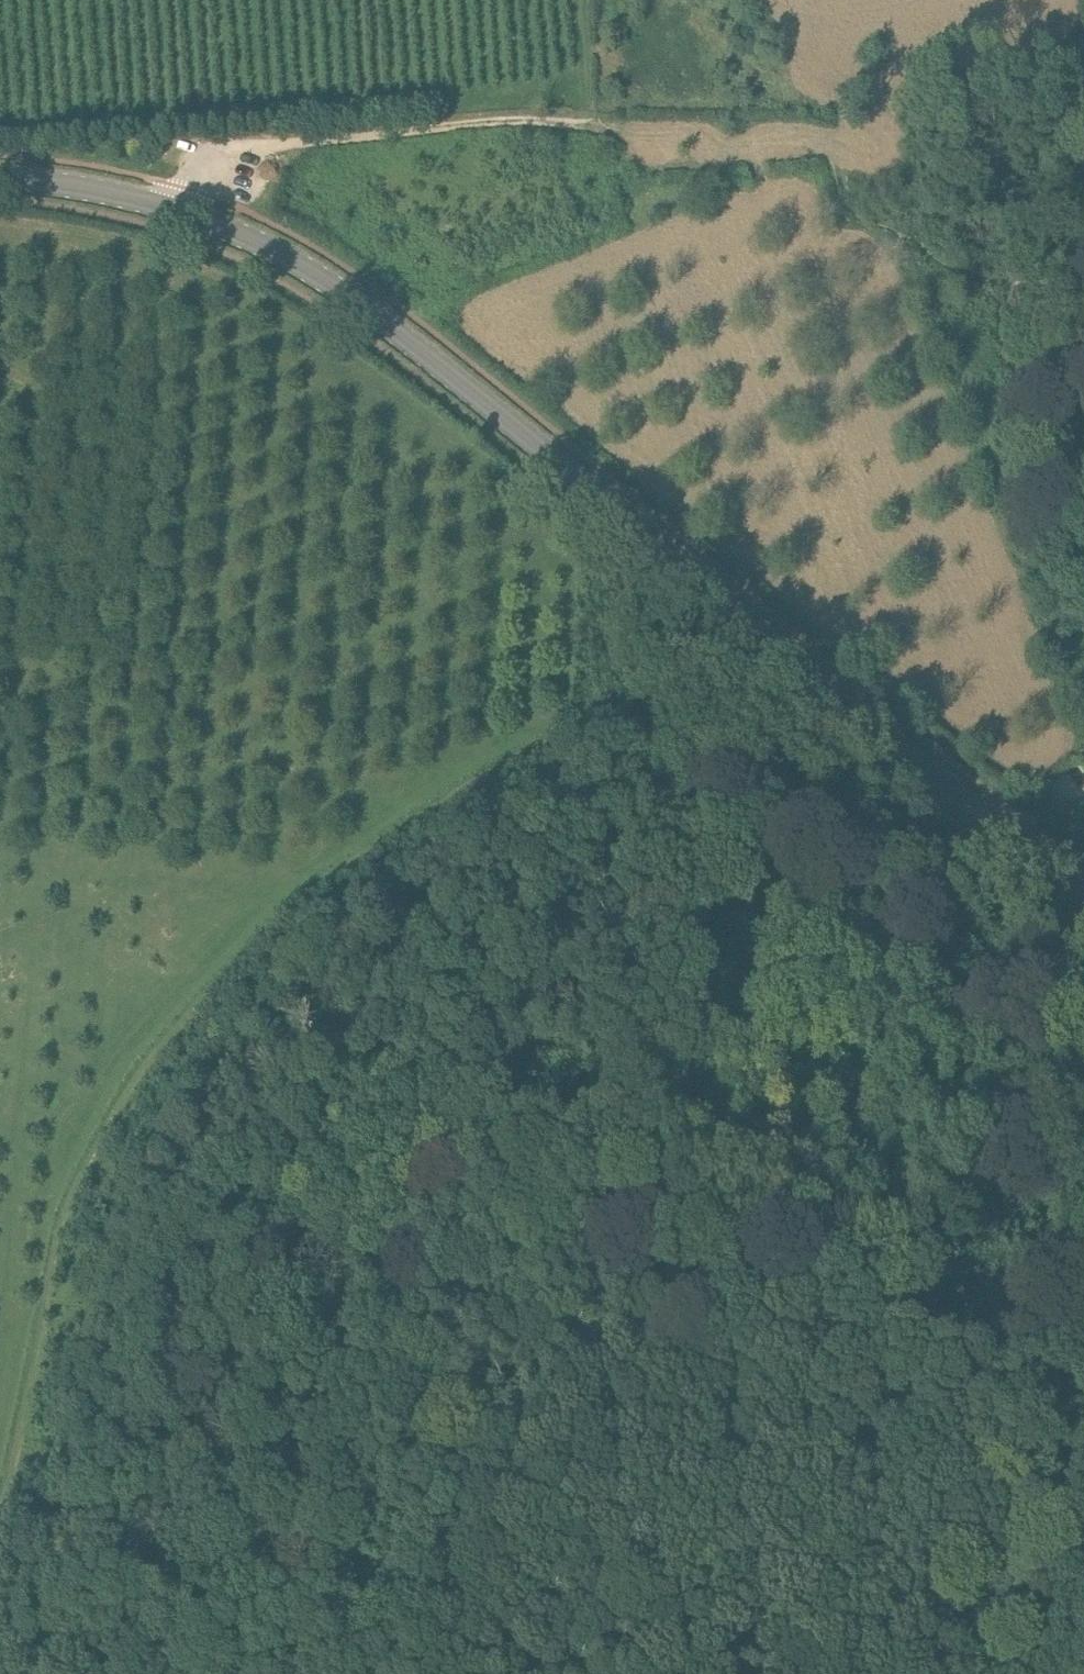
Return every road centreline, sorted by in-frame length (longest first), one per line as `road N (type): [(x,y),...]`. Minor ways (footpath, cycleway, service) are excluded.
road 1 (secondary): [(1083,898),(707,582),(323,278),(180,210),(89,187),(0,177)]
road 2 (track): [(184,190),(209,157),(232,146),(578,118),(691,145),(812,146),(828,158),(843,205),(905,236)]
road 3 (track): [(905,236),(960,269),(1012,283),(1083,274)]
road 4 (track): [(772,673),(727,706),(646,733)]

